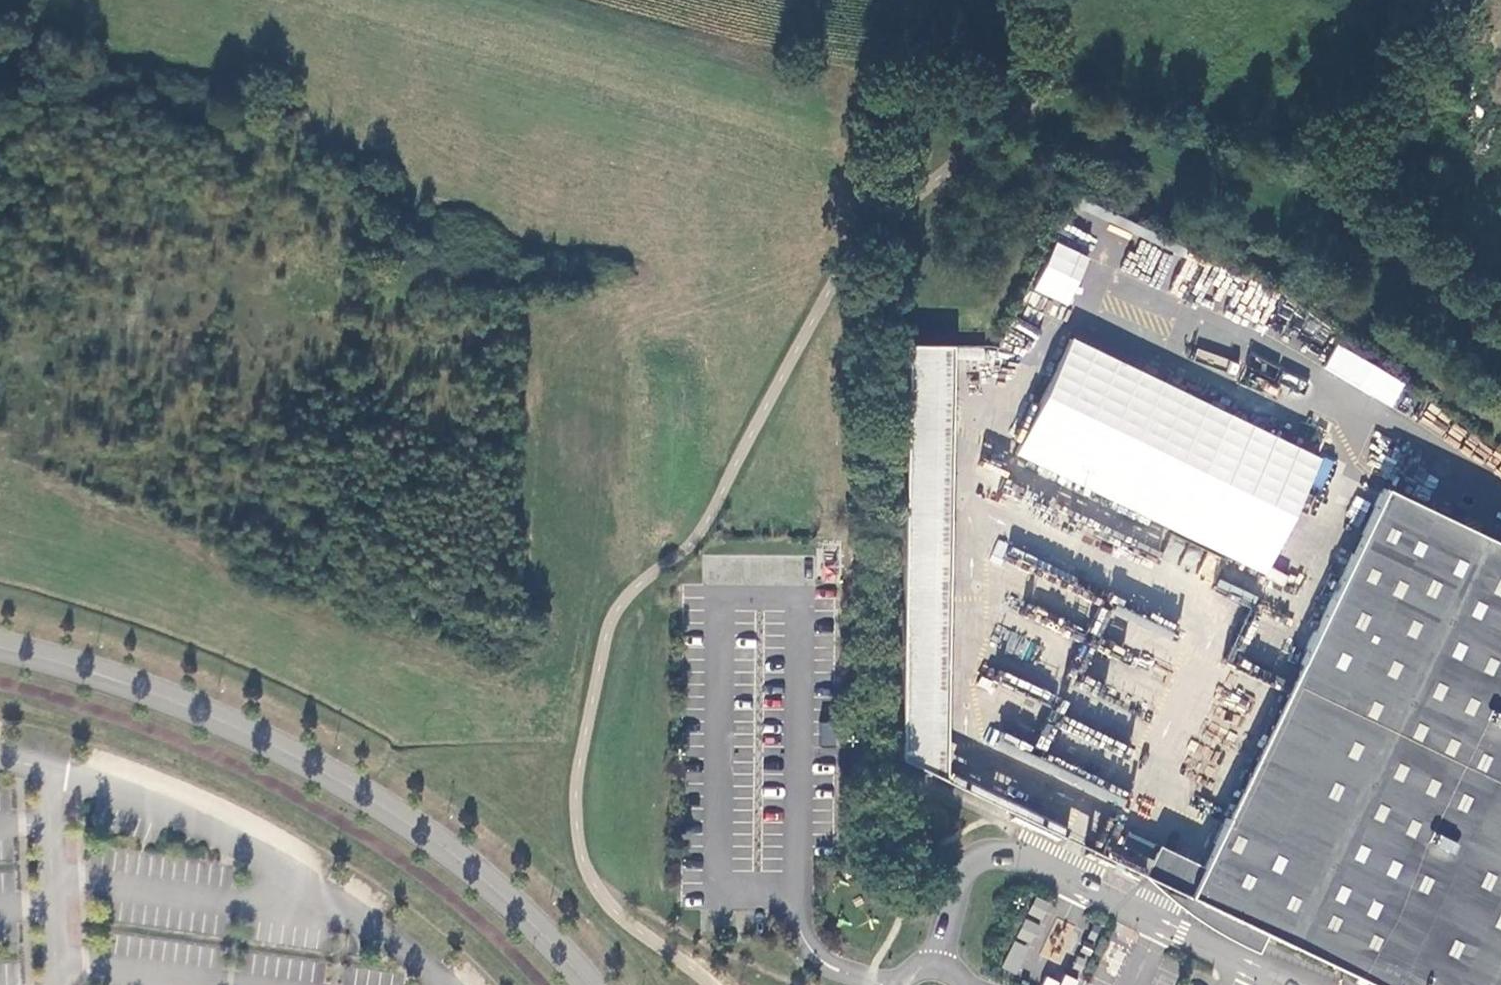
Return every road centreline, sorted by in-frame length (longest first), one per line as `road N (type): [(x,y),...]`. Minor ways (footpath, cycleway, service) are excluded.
road 1 (unclassified): [(589,984),(509,899),(359,792),(175,702),(0,647)]

